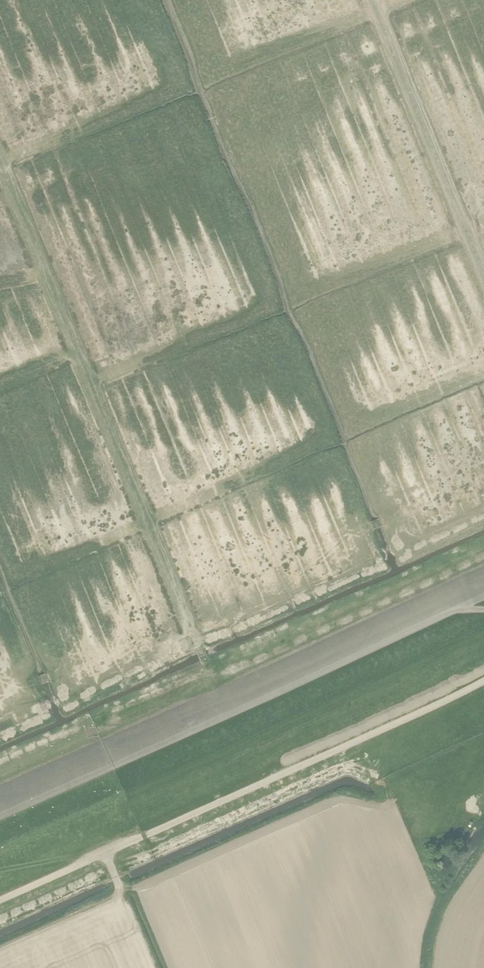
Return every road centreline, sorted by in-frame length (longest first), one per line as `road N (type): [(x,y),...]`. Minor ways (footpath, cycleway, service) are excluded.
road 1 (track): [(0,816),(483,597)]

